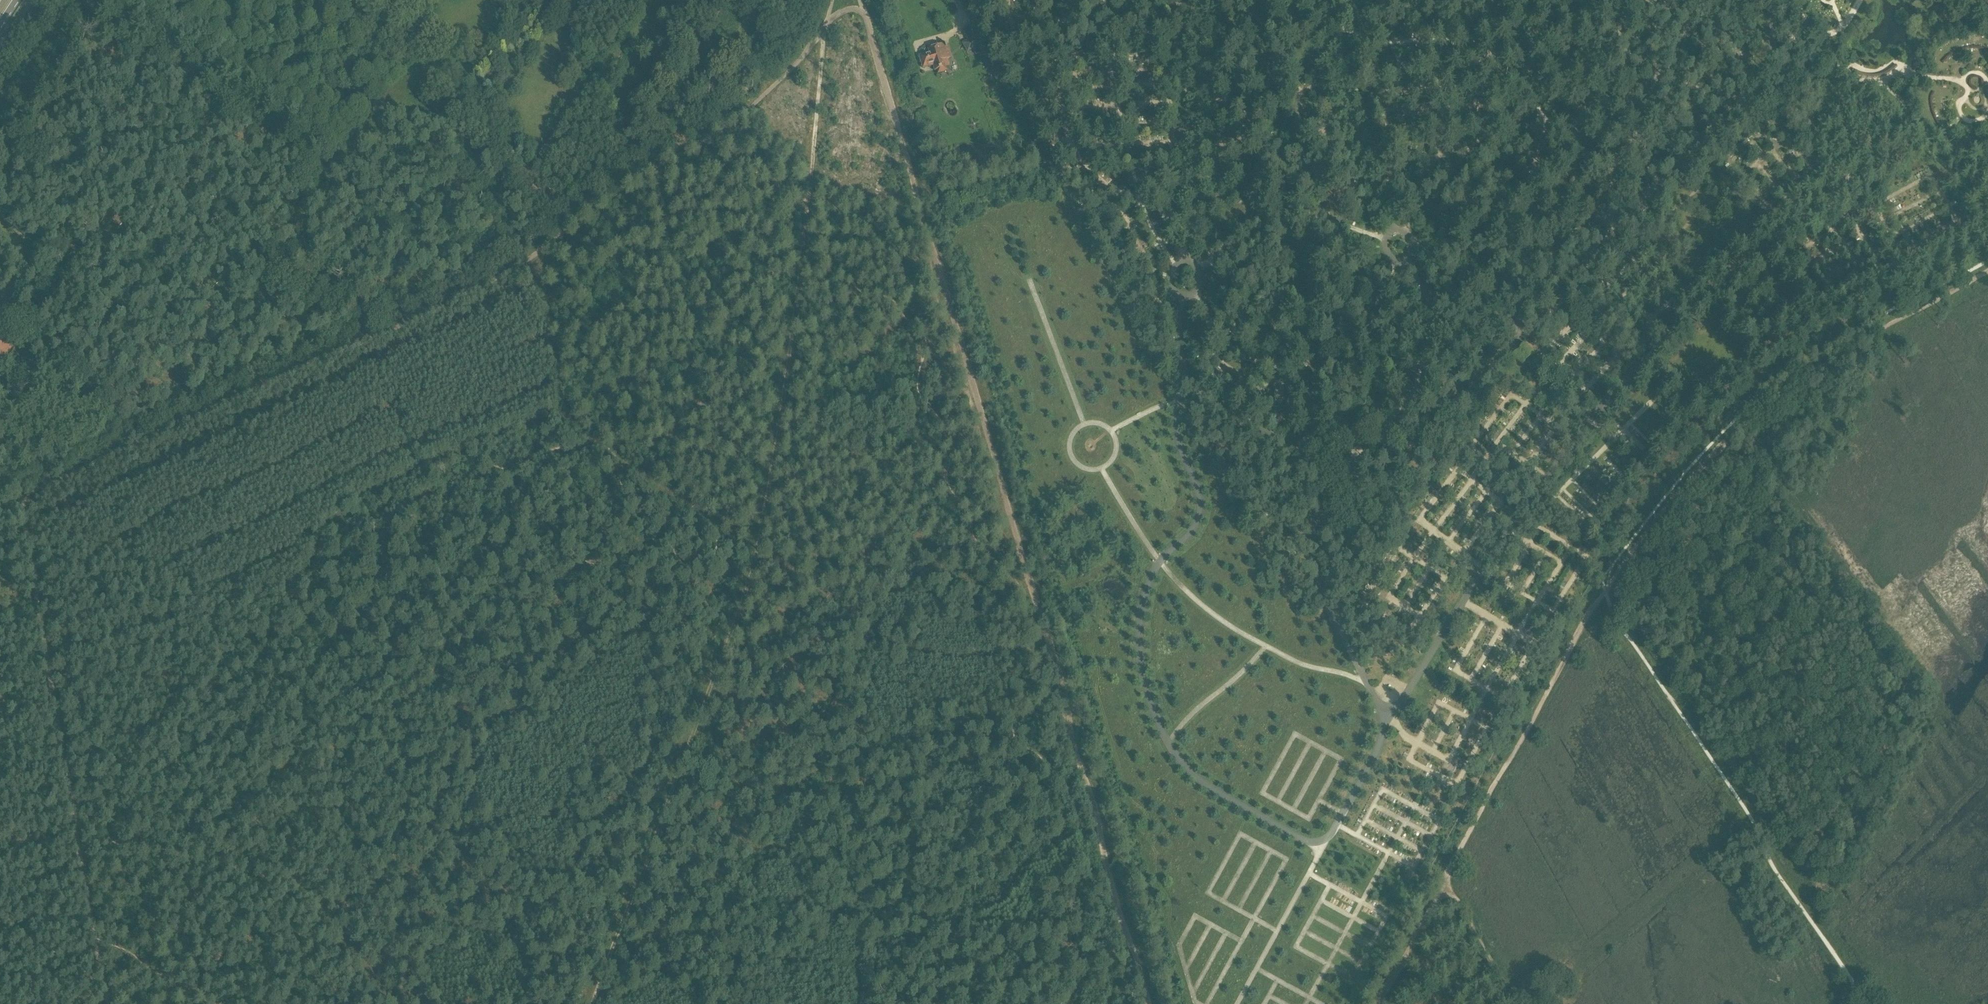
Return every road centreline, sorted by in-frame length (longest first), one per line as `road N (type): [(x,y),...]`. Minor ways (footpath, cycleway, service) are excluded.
road 1 (track): [(817,42),(722,132),(534,256),(21,496),(106,1003)]
road 2 (track): [(863,0),(1142,1003)]
road 3 (track): [(584,1003),(735,607),(752,537),(791,342),(817,42)]
road 4 (track): [(1987,271),(1891,323),(1735,430),(1603,584)]
road 5 (track): [(1520,330),(1559,307),(1656,187),(1649,166),(1629,152),(1636,127),(1621,106),(1582,114),(1579,152),(1608,165),(1619,161)]
road 6 (track): [(71,806),(257,861),(300,888),(389,1003)]
road 7 (track): [(1603,584),(1446,884)]
road 8 (track): [(1512,1003),(1446,884)]
road 9 (track): [(1446,884),(1380,1003)]

